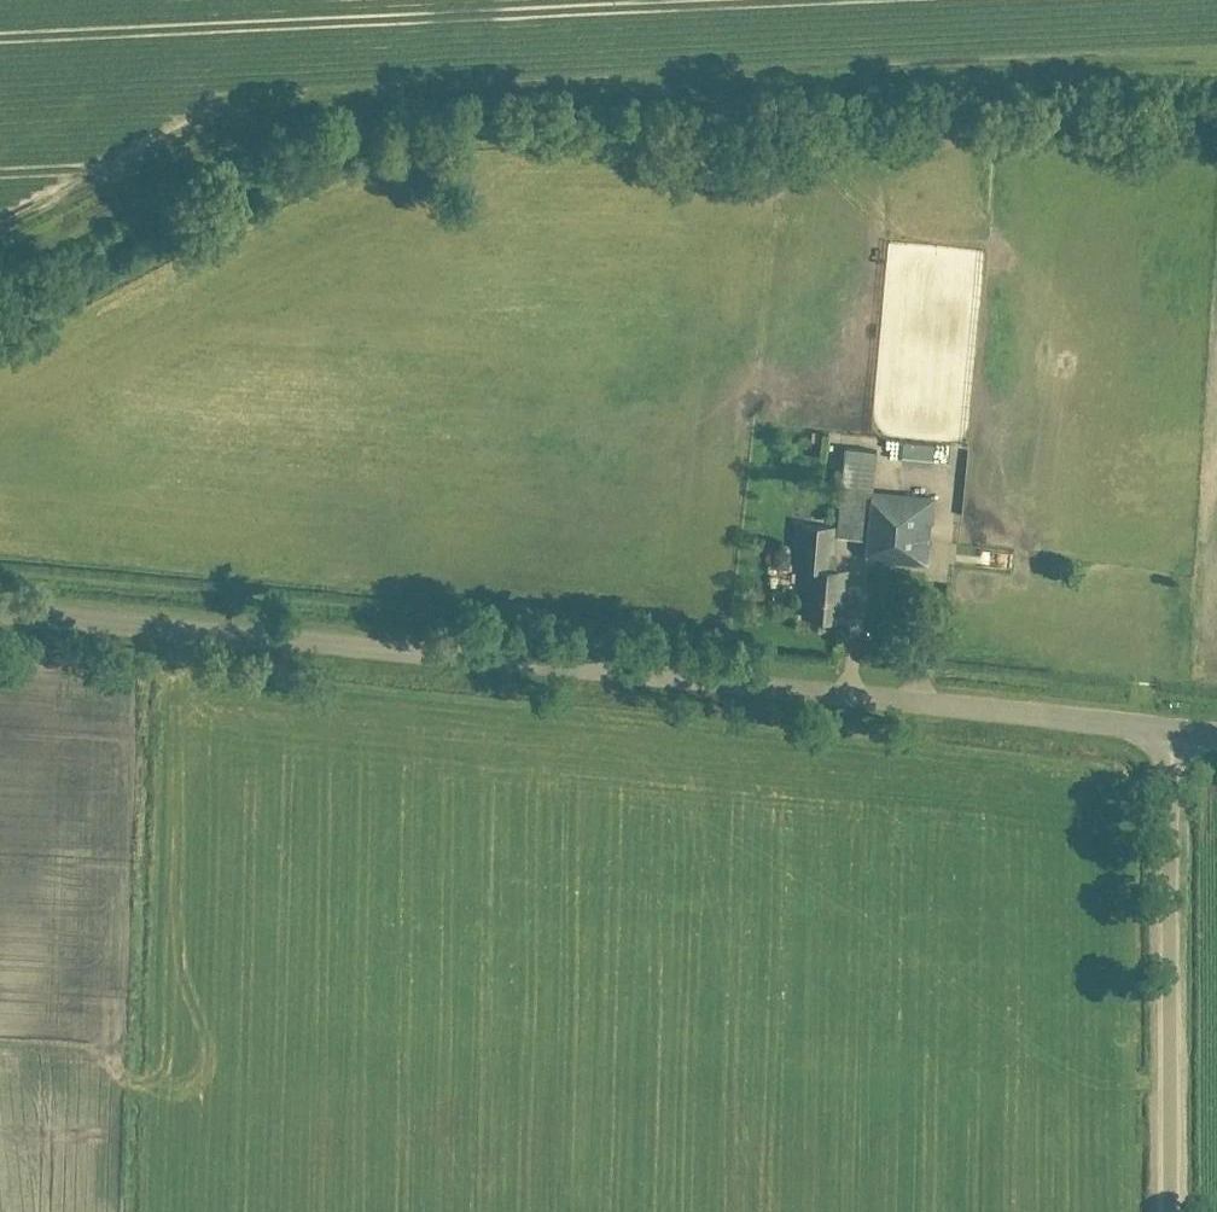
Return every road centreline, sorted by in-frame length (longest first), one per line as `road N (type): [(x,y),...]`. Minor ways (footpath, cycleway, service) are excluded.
road 1 (tertiary): [(1186,741),(0,625)]
road 2 (unclassified): [(1183,1211),(1186,741)]

